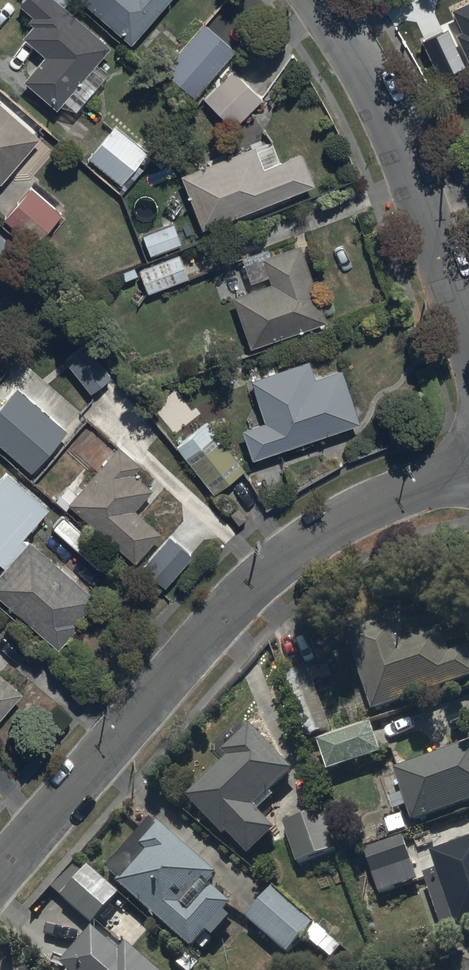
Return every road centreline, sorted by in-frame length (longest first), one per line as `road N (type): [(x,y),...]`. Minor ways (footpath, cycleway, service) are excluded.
road 1 (residential): [(0,871),(233,602),(276,564),(383,500),(468,470)]
road 2 (residential): [(309,0),(412,190),(468,352)]

